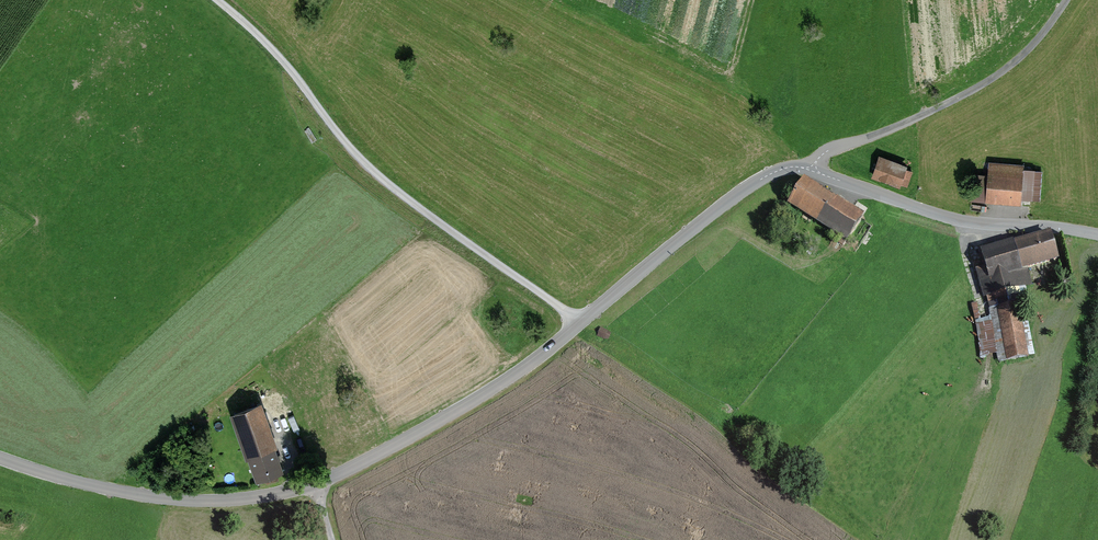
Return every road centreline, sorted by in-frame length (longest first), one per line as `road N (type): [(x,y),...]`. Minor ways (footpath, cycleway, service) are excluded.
road 1 (unclassified): [(0,457),(175,500),(226,502),(311,486),(493,388),(581,322)]
road 2 (unclassified): [(581,322),(382,177),(285,62),(217,0)]
road 3 (unclassified): [(810,167),(828,150),(936,110),(1008,71),(1068,0)]
road 4 (unclassified): [(1097,236),(962,222),(810,167)]
road 5 (unclassified): [(810,167),(790,167),(739,193),(581,322)]

